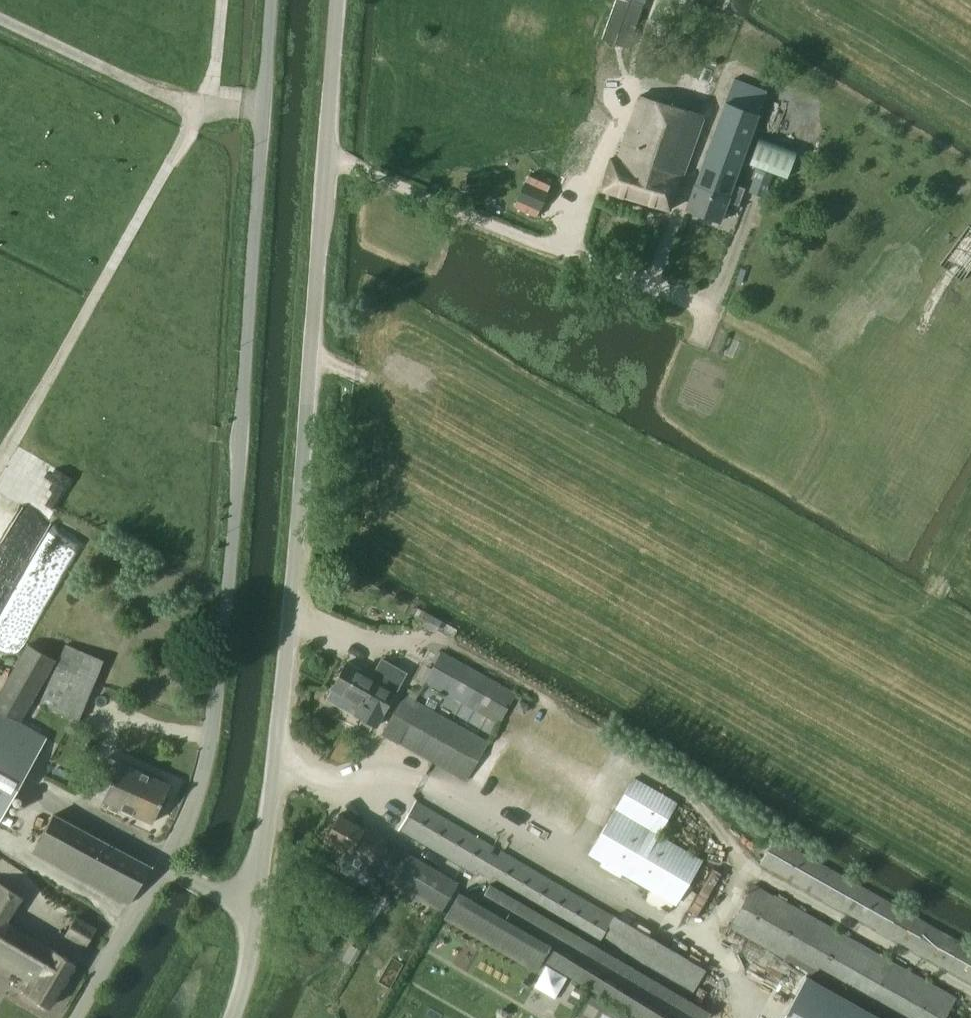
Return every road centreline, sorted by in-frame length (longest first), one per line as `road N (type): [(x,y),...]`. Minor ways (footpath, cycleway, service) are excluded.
road 1 (unclassified): [(257,905),(297,532),(336,0)]
road 2 (unclassified): [(164,865),(205,762),(226,654),(270,0)]
road 3 (track): [(202,104),(184,104),(0,22)]
road 4 (unclassified): [(82,1017),(164,865)]

